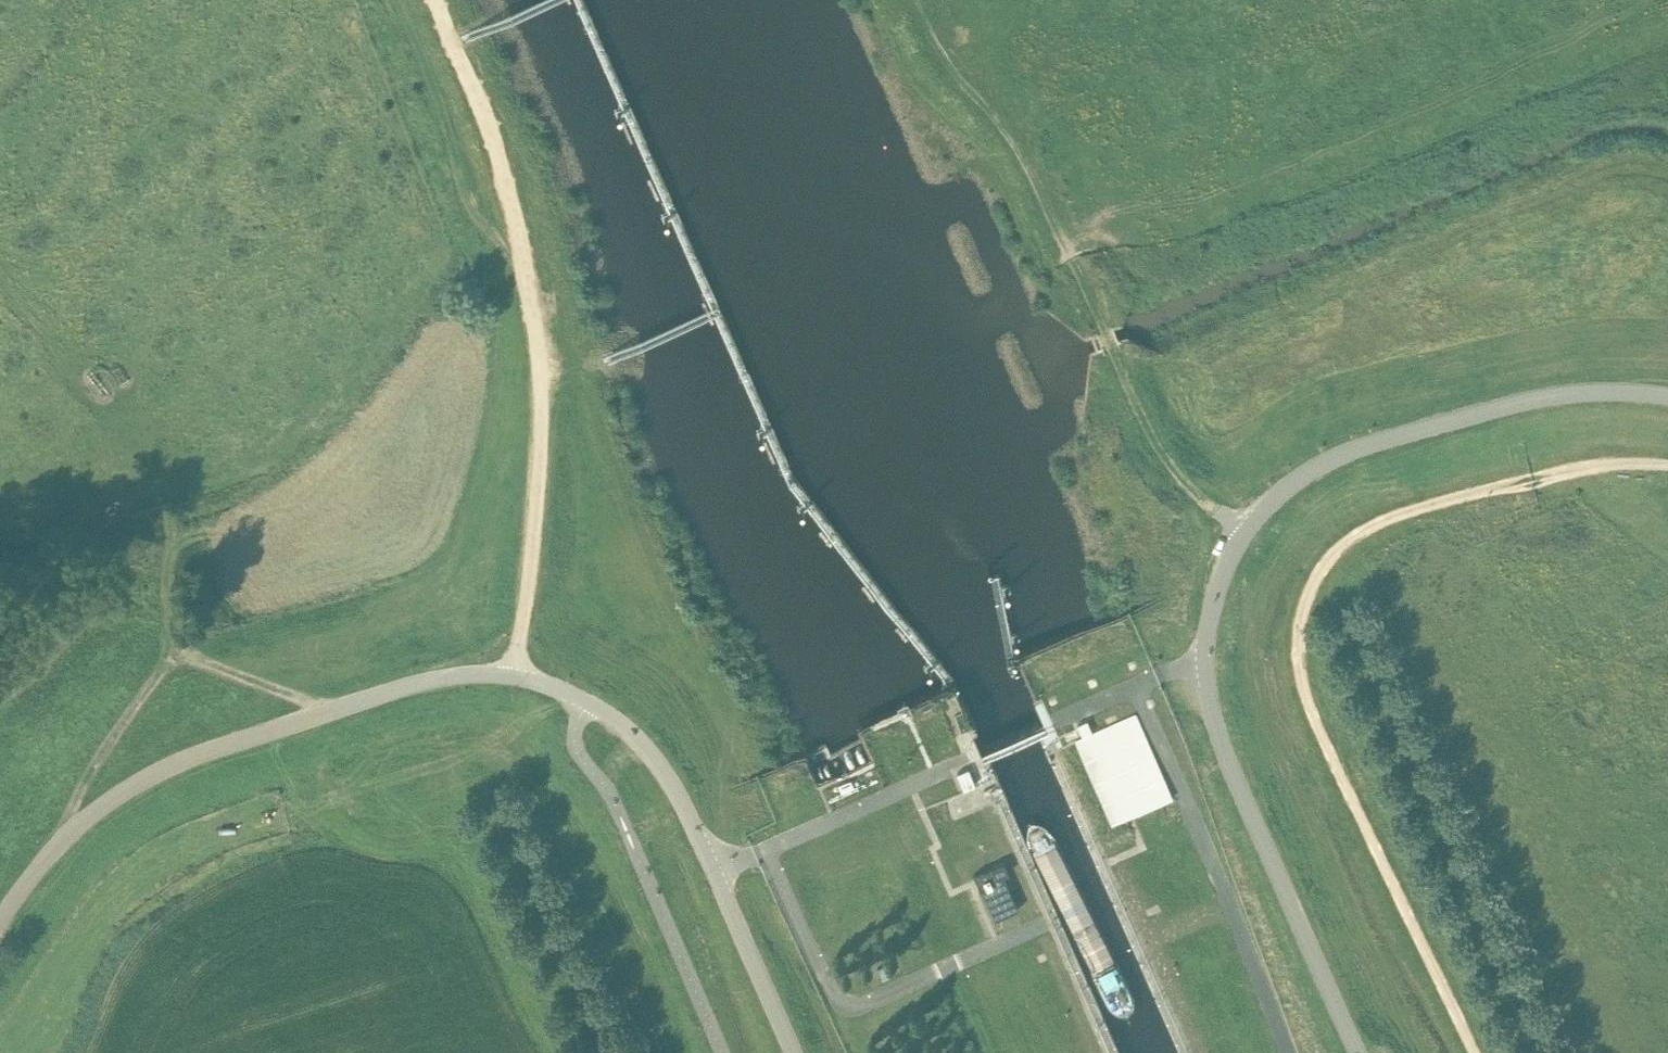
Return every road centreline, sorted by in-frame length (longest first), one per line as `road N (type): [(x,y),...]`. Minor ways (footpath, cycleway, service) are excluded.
road 1 (unclassified): [(0,920),(67,836),(170,766),(385,692),(450,676),(517,674),(587,697),(649,742),(684,801),(795,1052)]
road 2 (unclassified): [(1363,1052),(1220,735),(1203,666),(1211,607),(1241,540),(1305,470),(1396,438),(1588,394),(1667,397)]
road 3 (track): [(517,674),(542,443),(532,311),(490,127),(433,0)]
road 4 (track): [(335,709),(209,662),(184,661),(155,677),(83,786),(67,836)]
road 5 (track): [(184,661),(163,510)]

